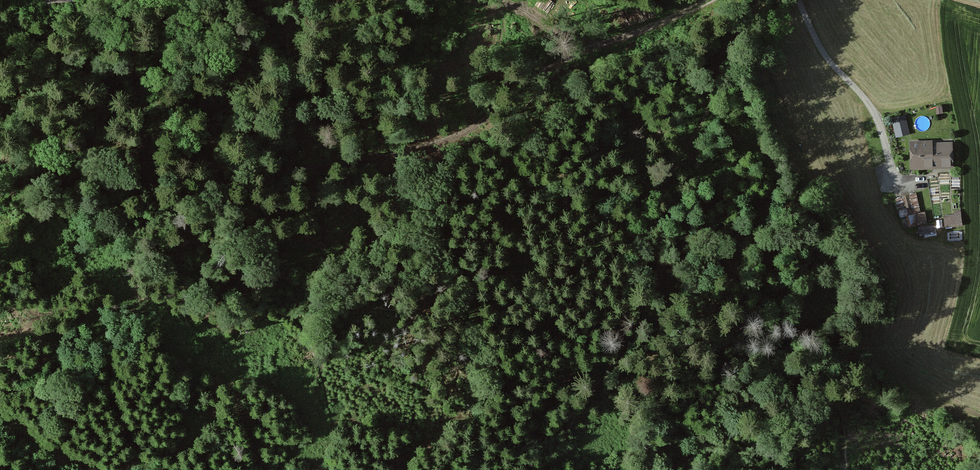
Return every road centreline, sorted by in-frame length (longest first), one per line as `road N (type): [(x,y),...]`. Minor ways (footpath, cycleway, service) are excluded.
road 1 (track): [(711,0),(597,44),(474,109),(424,146),(389,158),(281,169),(0,159)]
road 2 (track): [(641,248),(658,199),(709,108),(717,66),(759,0)]
road 3 (track): [(448,127),(559,206),(641,248)]
road 4 (unclassified): [(798,0),(824,53),(876,110),(893,169)]
road 5 (track): [(287,0),(432,96)]
road 6 (track): [(189,7),(163,3),(151,15),(156,33),(177,42),(215,0)]
road 7 (track): [(199,163),(177,42)]

